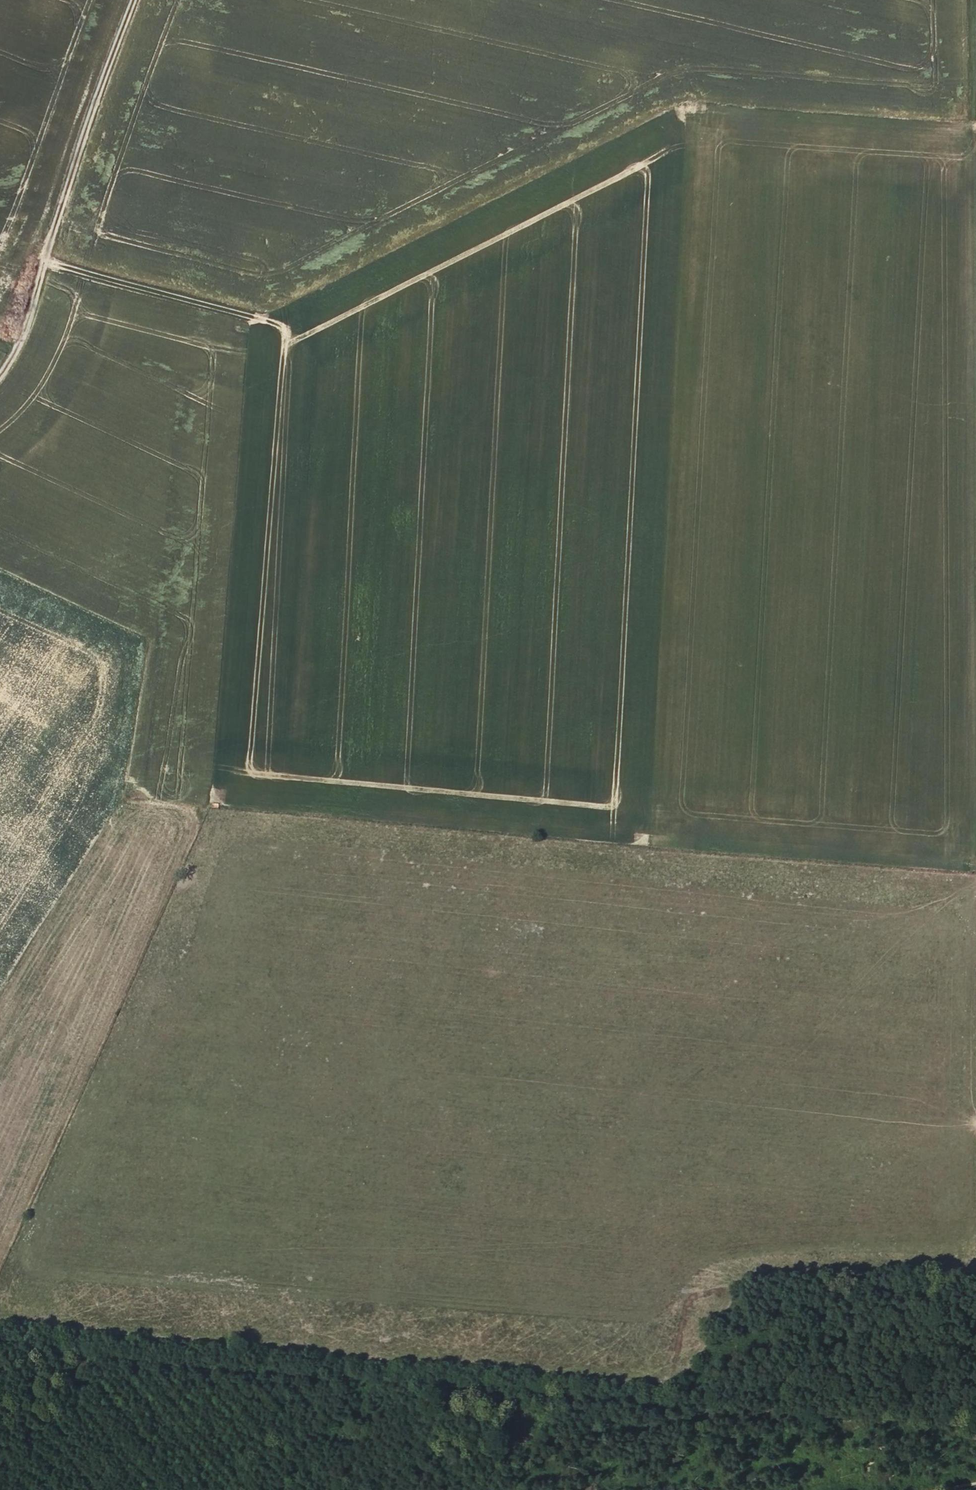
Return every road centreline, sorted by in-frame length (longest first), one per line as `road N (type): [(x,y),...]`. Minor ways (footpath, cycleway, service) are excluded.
road 1 (track): [(135,0),(74,157),(34,295),(0,367)]

